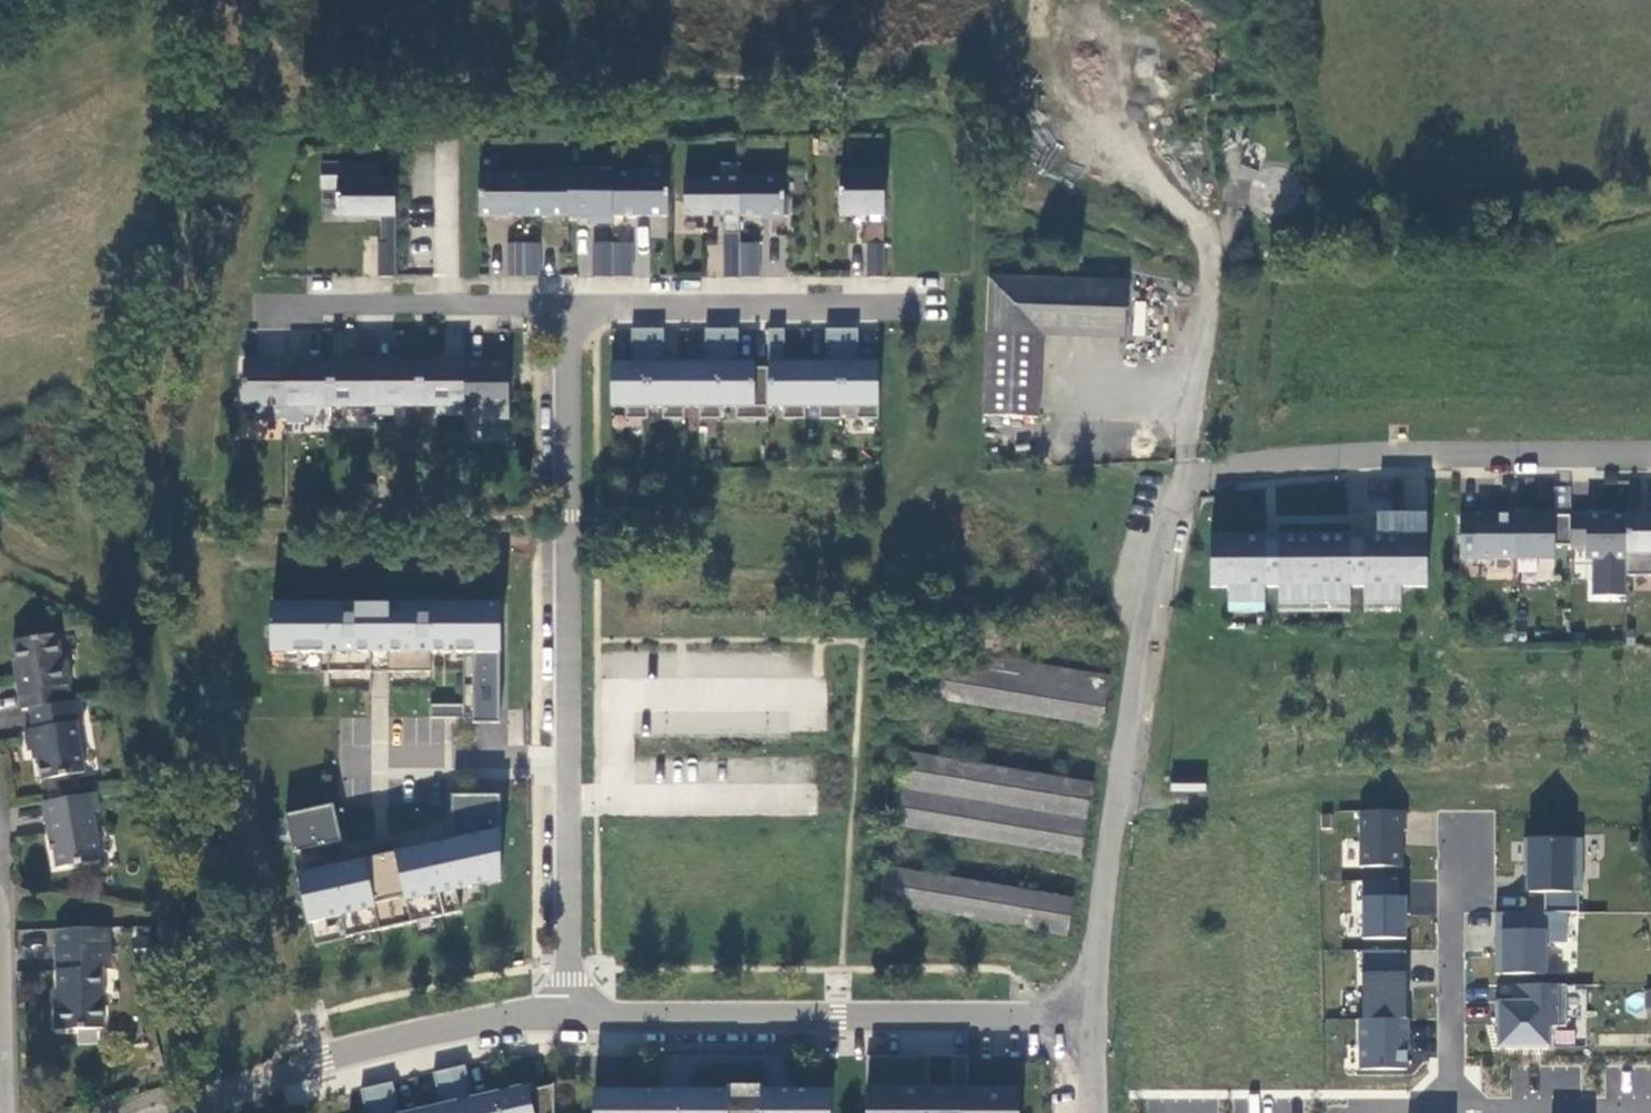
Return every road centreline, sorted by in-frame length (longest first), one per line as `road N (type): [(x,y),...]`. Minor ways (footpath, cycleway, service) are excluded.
road 1 (residential): [(567,1017),(563,307)]
road 2 (unclassified): [(1178,483),(1141,664),(1089,1015)]
road 3 (residential): [(567,1017),(1089,1015)]
road 4 (residential): [(1650,458),(1359,454),(1178,483)]
road 5 (residential): [(563,307),(939,307)]
road 6 (unclassified): [(1156,176),(1206,234),(1211,310),(1178,483)]
road 7 (residential): [(249,308),(563,307)]
road 8 (residential): [(1449,1100),(1456,837)]
road 9 (residential): [(325,1063),(507,1021),(567,1017)]
road 10 (residential): [(1449,1100),(1637,1095)]

